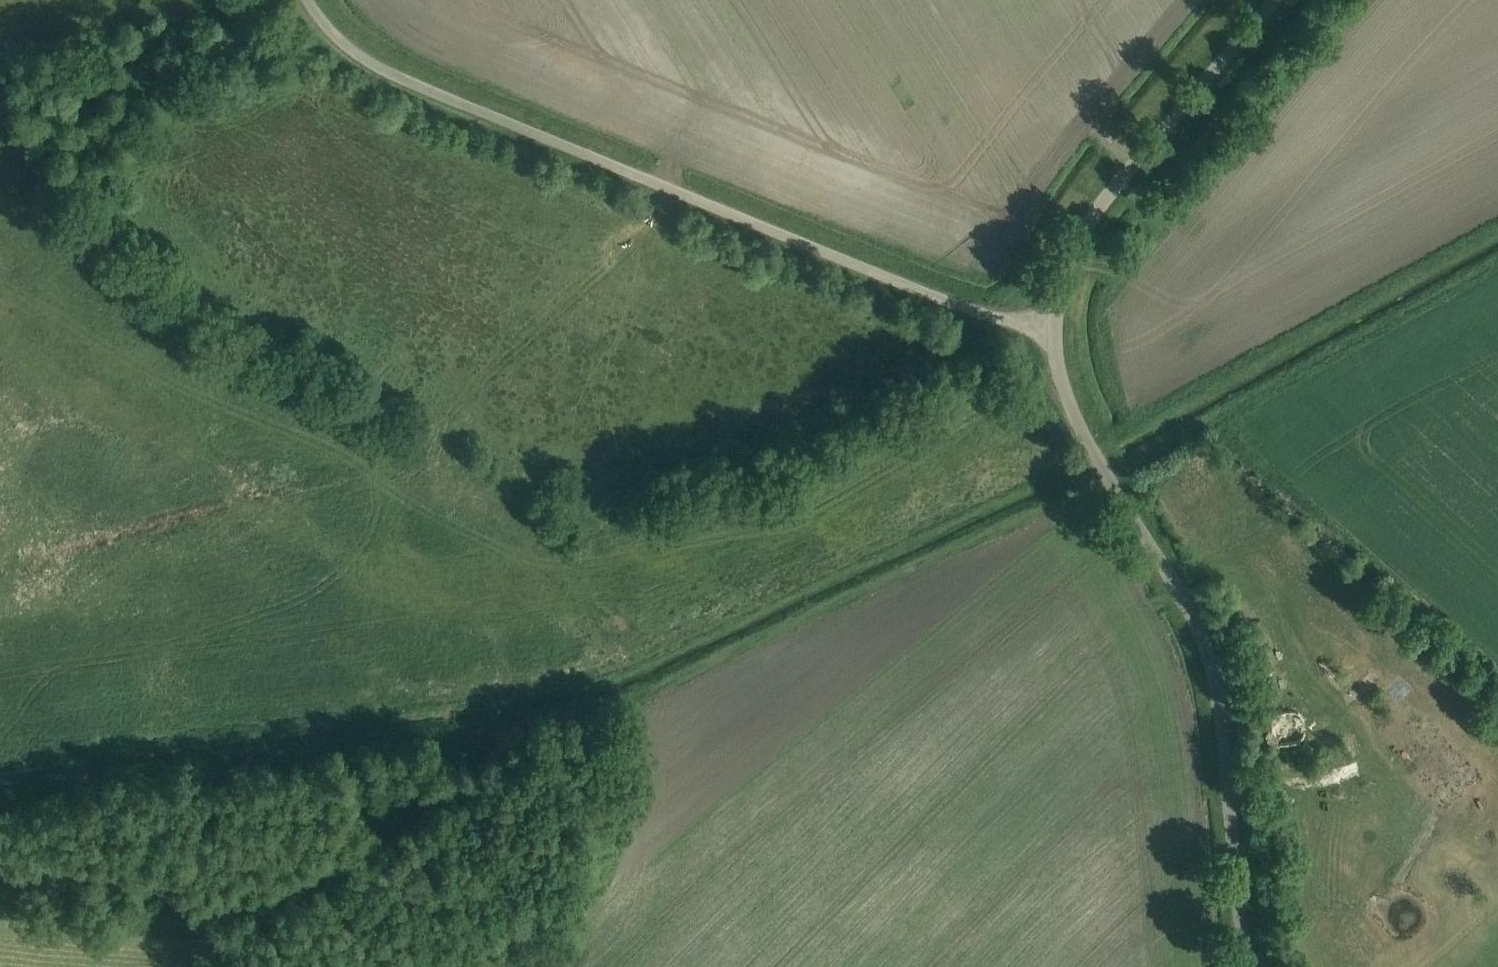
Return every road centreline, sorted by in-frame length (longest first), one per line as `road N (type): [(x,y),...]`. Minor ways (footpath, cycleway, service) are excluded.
road 1 (unclassified): [(1054,316),(990,320),(402,79),(348,49),(309,0)]
road 2 (unclassified): [(1250,966),(1211,666),(1188,608),(1080,429),(1059,370),(1054,316)]
road 3 (unclassified): [(1054,316),(1066,268),(1099,206),(1279,0)]

